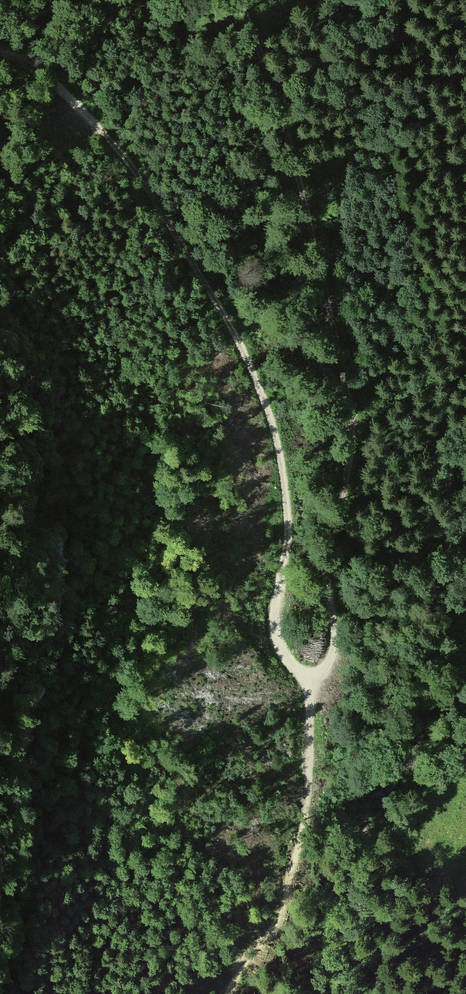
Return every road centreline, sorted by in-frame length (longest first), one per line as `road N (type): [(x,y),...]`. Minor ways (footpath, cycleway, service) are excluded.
road 1 (track): [(309,677),(289,662),(274,632),(288,510),(281,459),(251,367),(128,161),(42,73),(0,52)]
road 2 (track): [(239,0),(286,122),(353,403),(354,446),(336,526)]
road 3 (track): [(336,526),(327,561),(335,657),(326,674),(309,677)]

